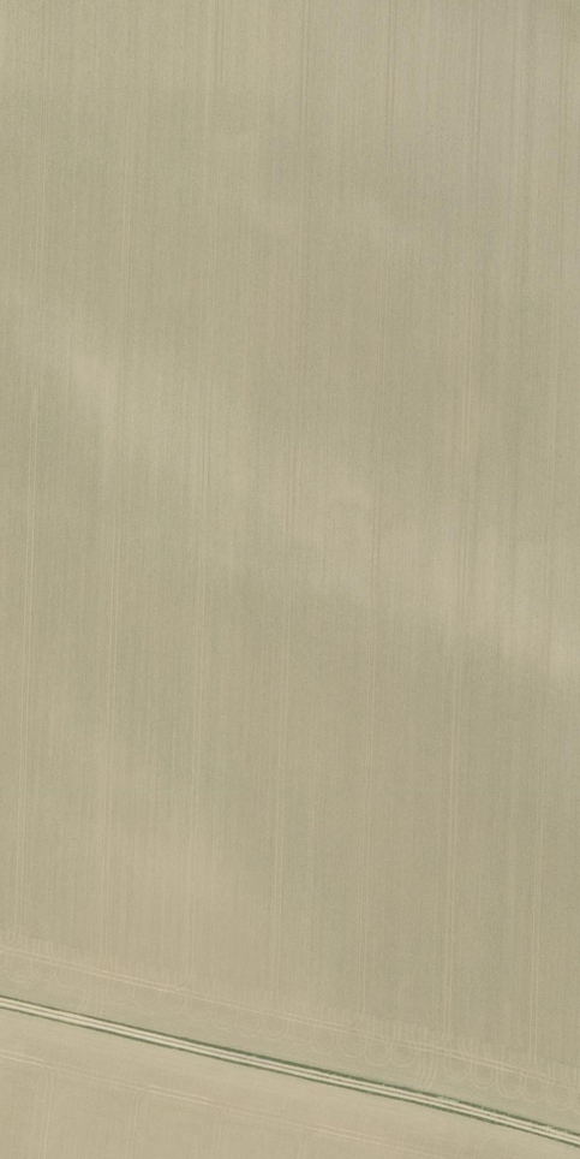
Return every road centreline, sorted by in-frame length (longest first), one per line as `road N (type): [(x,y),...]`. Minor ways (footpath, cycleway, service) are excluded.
road 1 (track): [(579,1141),(0,1002)]

